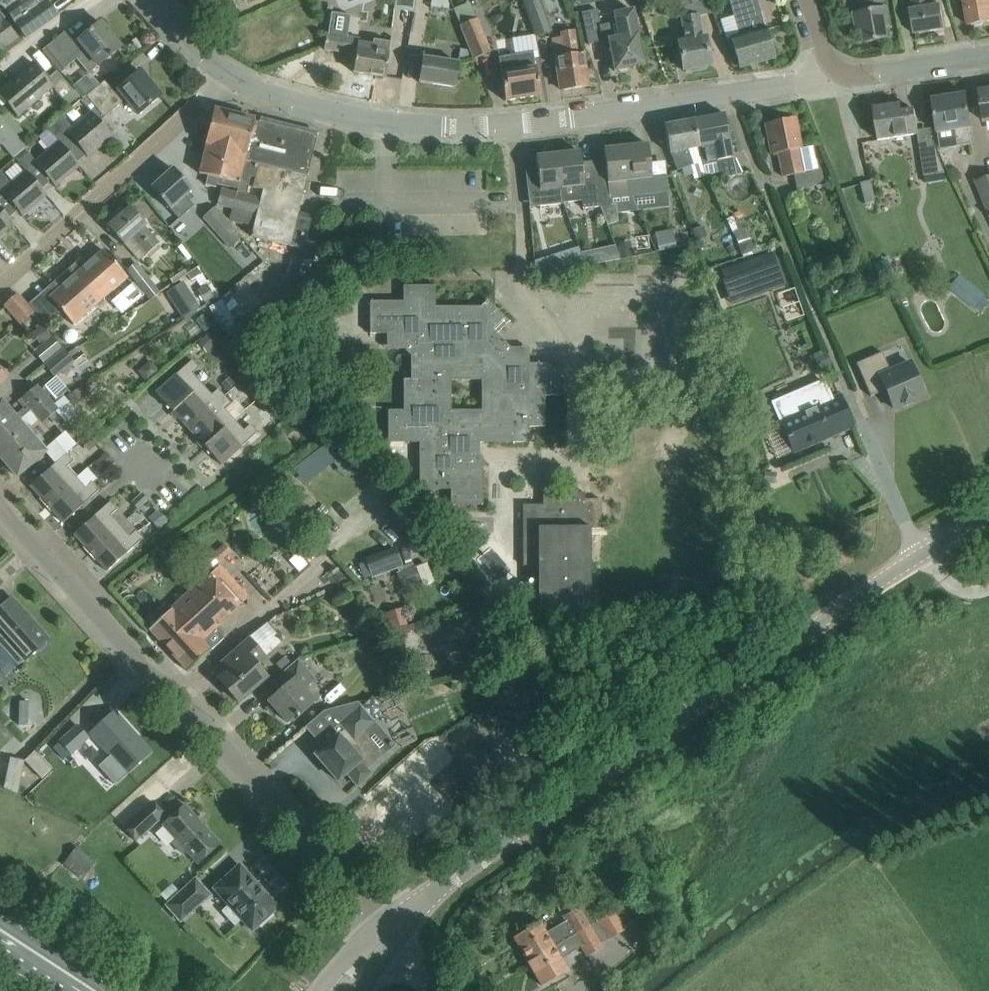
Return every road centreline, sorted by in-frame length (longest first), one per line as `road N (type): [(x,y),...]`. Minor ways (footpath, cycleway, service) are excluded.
road 1 (tertiary): [(387,931),(451,878),(988,513)]
road 2 (unclassified): [(230,77),(333,110),(444,127),(512,124),(833,73)]
road 3 (unclassified): [(387,931),(0,504)]
road 4 (residential): [(0,284),(230,77)]
road 5 (unclassified): [(988,52),(833,73)]

